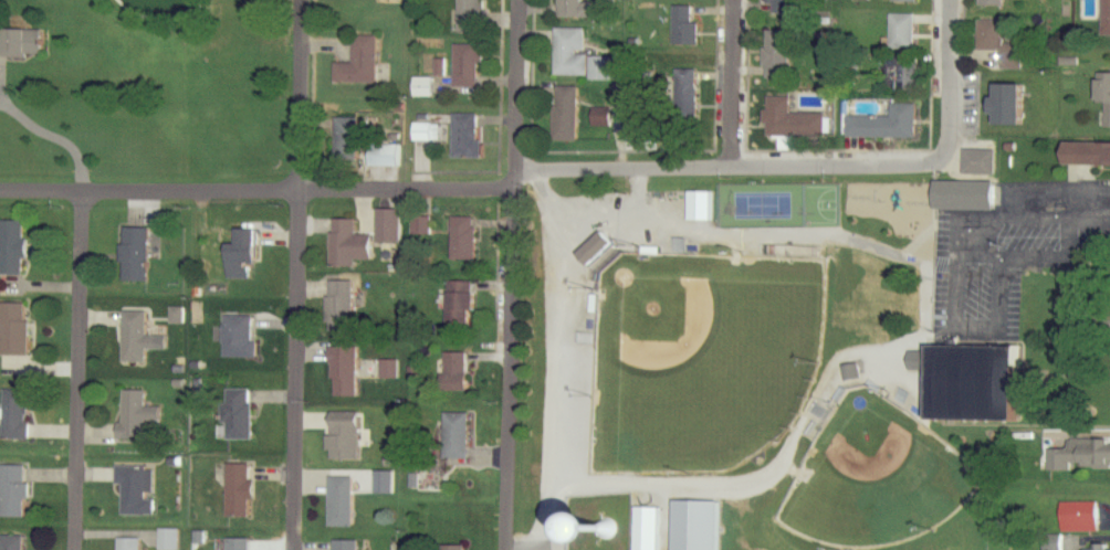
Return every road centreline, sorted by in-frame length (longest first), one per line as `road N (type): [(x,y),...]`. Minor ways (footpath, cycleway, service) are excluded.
road 1 (residential): [(910,169),(547,172),(498,191),(0,191)]
road 2 (residential): [(507,549),(520,182)]
road 3 (residential): [(76,549),(85,191)]
road 4 (residential): [(294,549),(302,193)]
road 5 (residential): [(910,169),(931,169),(945,158),(953,134),(951,0)]
road 6 (residential): [(302,193),(306,0)]
road 7 (residential): [(520,182),(523,0)]
road 8 (residential): [(735,170),(738,0)]

